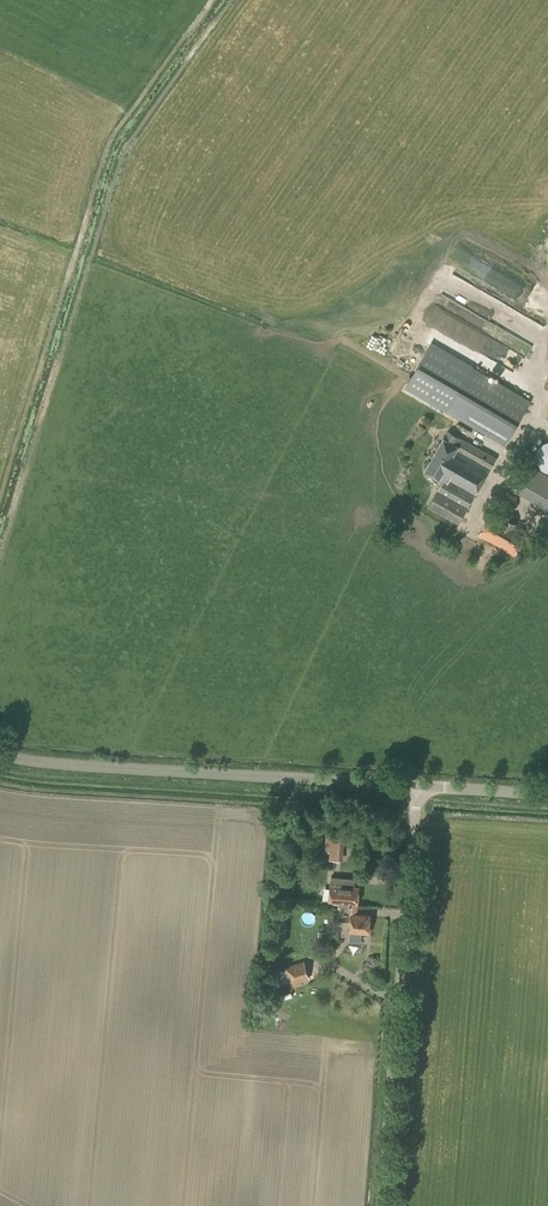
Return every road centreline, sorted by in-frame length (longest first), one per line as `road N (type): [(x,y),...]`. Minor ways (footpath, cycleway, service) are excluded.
road 1 (unclassified): [(383,1205),(417,786)]
road 2 (unclassified): [(417,786),(0,756)]
road 3 (unclassified): [(547,794),(417,786)]

